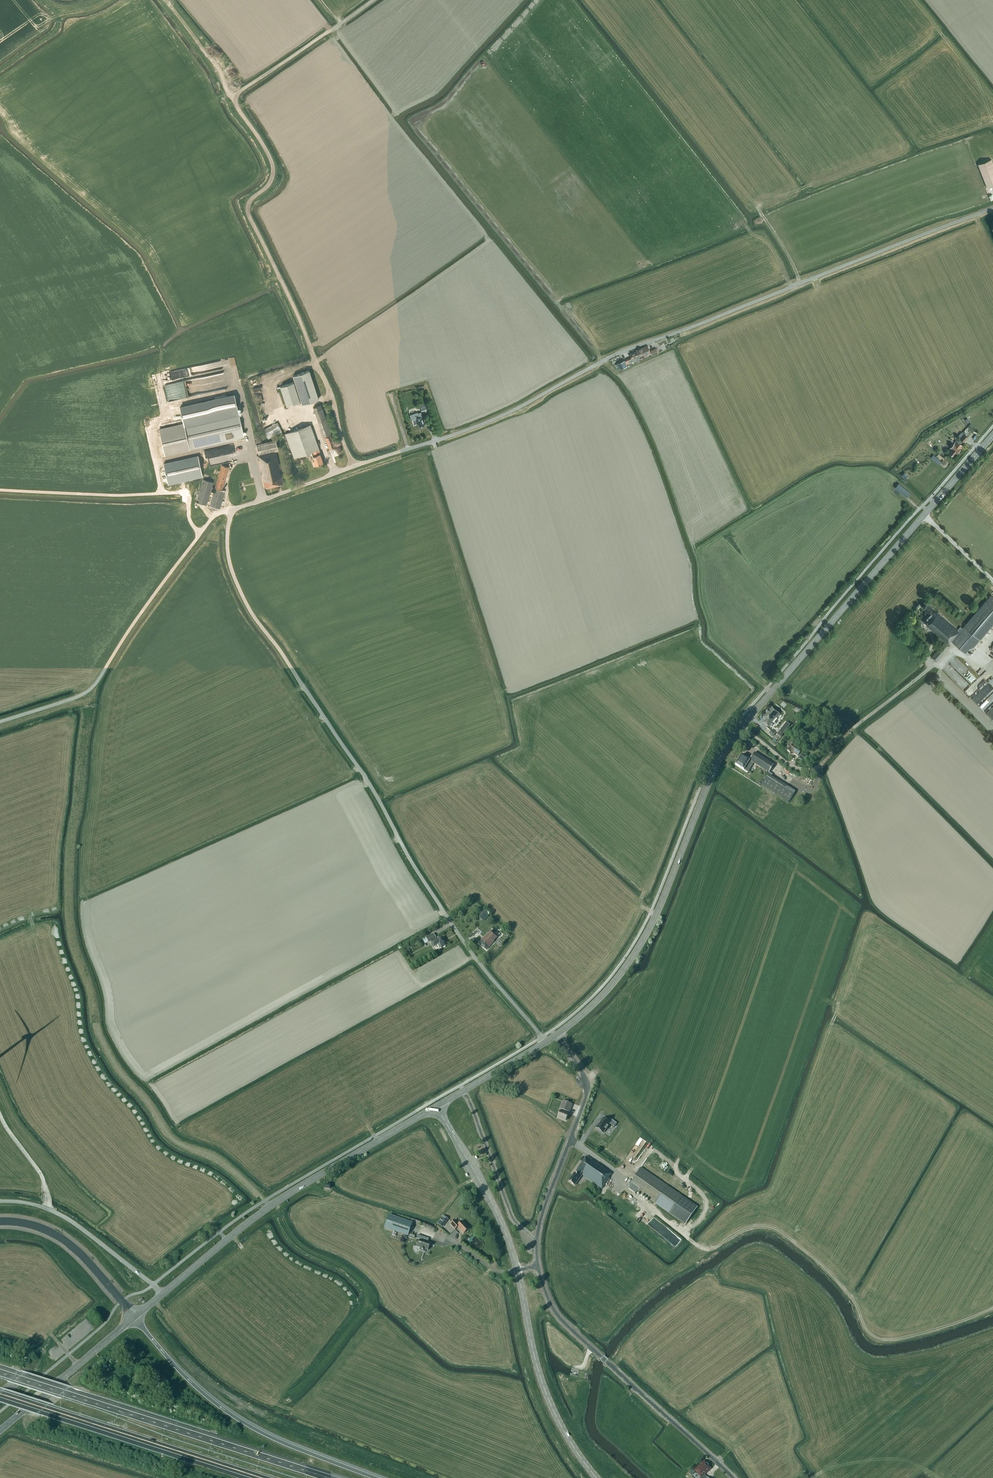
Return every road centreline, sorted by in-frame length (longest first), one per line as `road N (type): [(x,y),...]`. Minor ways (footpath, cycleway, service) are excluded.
road 1 (unclassified): [(545,1042),(466,945),(361,770),(244,599),(228,549),(232,515),(470,427),(629,348),(992,208)]
road 2 (track): [(83,694),(88,713),(70,910),(95,1022),(111,1060),(168,1134),(226,1165),(280,1212),(302,1247),(364,1287),(366,1308),(315,1372)]
road 3 (track): [(233,97),(273,168),(250,202),(250,217),(331,392),(354,467)]
road 4 (secondary): [(743,726),(992,435)]
road 5 (secondary): [(556,1035),(635,954),(743,726)]
road 6 (motorway): [(329,1477),(0,1372)]
road 7 (secondary): [(163,1294),(271,1206),(437,1107)]
road 8 (motorway): [(374,1477),(239,1419),(134,1318)]
road 9 (unclassified): [(733,1477),(560,1320),(538,1266)]
road 10 (motorway): [(0,1393),(262,1477)]
road 11 (unclassified): [(538,1266),(540,1222),(589,1088),(556,1035)]
road 12 (unclassified): [(743,726),(813,773),(860,725),(935,670)]
road 13 (tertiary): [(596,1477),(544,1392),(517,1270)]
road 14 (unclassified): [(0,1202),(63,1216),(163,1294)]
road 15 (tertiary): [(517,1270),(497,1212),(437,1107)]
road 16 (secondary): [(0,1431),(134,1318)]
road 17 (track): [(375,0),(233,97)]
road 18 (motorway): [(134,1318),(63,1241),(0,1223)]
road 19 (secondary): [(437,1107),(545,1042)]

